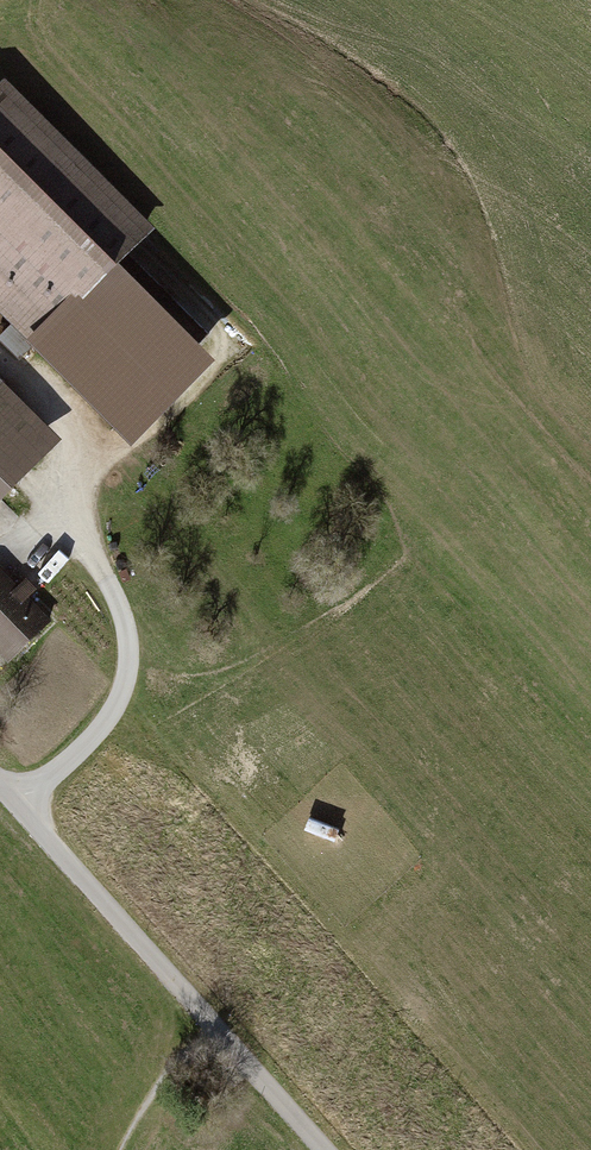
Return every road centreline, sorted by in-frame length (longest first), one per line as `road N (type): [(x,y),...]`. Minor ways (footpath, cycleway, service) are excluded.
road 1 (track): [(0,355),(79,448),(74,543),(118,604),(131,655),(126,691),(104,731),(18,804)]
road 2 (track): [(210,1020),(0,784)]
road 3 (track): [(24,384),(92,320),(121,321),(141,338),(139,357),(79,448)]
road 4 (track): [(325,1149),(210,1020)]

